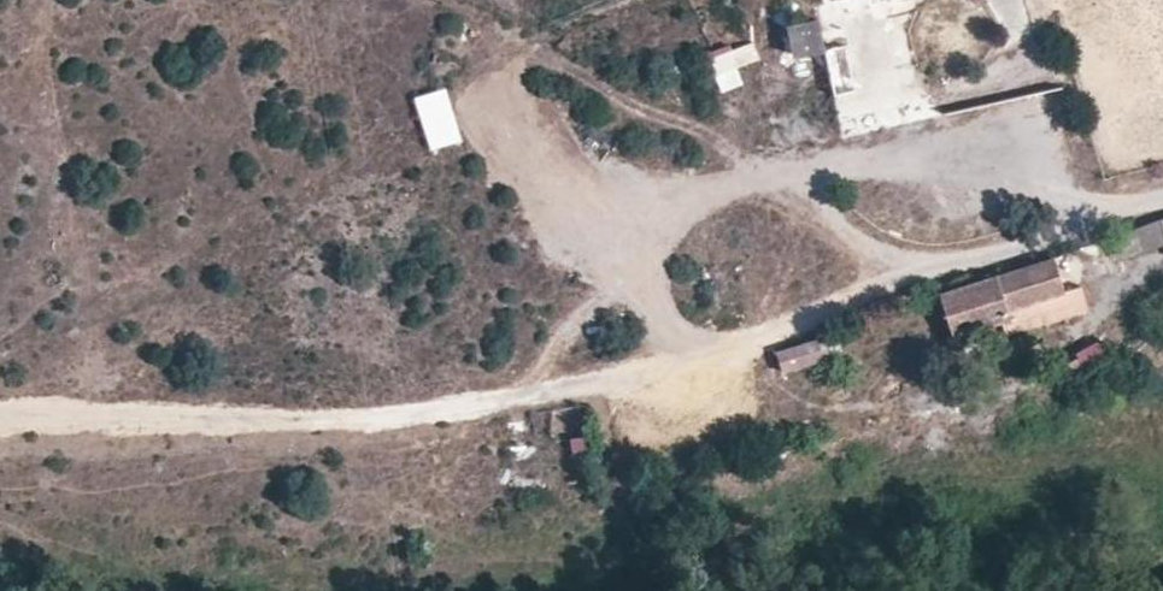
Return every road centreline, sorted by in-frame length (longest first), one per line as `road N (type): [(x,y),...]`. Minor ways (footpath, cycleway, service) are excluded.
road 1 (track): [(811,172),(556,328),(524,391),(446,409),(275,418),(119,409),(0,417)]
road 2 (track): [(804,152),(714,139),(614,99),(455,0)]

